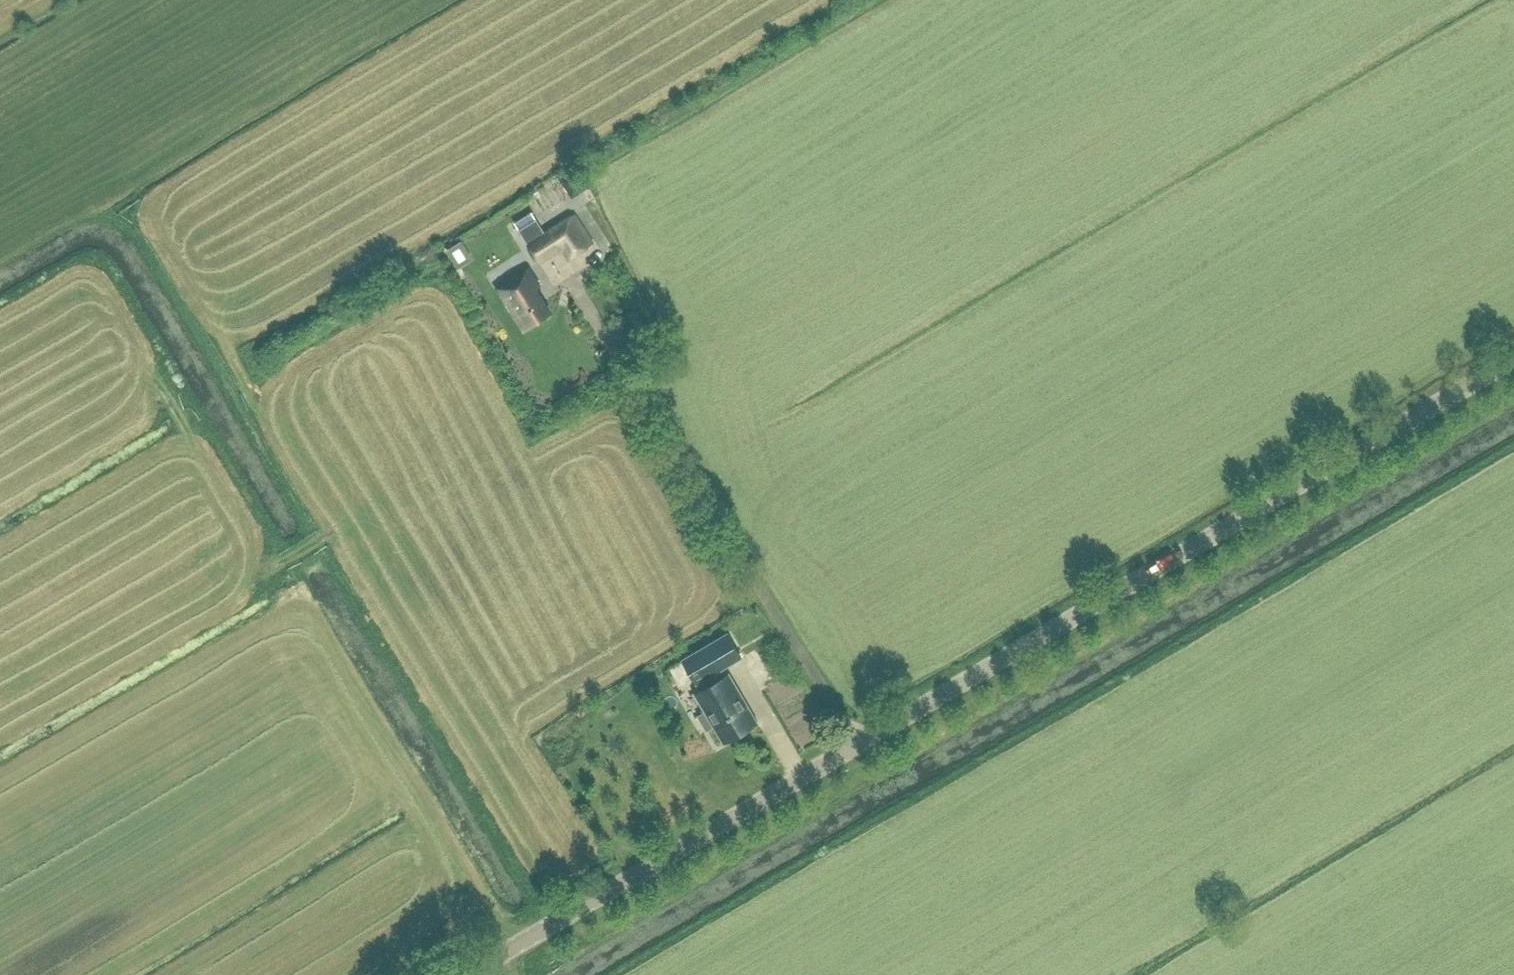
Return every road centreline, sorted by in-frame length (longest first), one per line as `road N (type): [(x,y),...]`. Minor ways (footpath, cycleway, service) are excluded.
road 1 (tertiary): [(464,974),(1513,358)]

